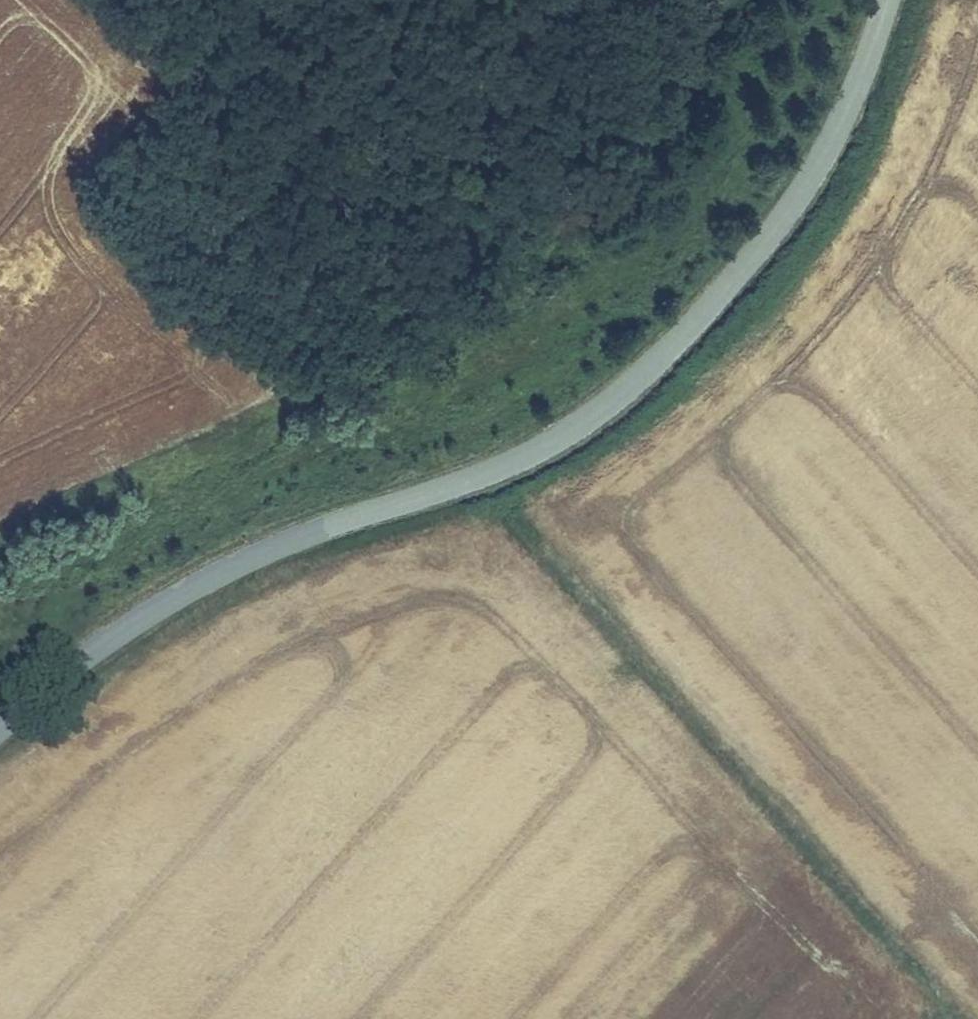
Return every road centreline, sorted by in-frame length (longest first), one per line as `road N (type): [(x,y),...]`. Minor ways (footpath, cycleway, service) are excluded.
road 1 (tertiary): [(889,0),(824,153),(796,195),(736,275),(613,395),(484,473),(305,534),(220,574),(150,613),(0,725)]

